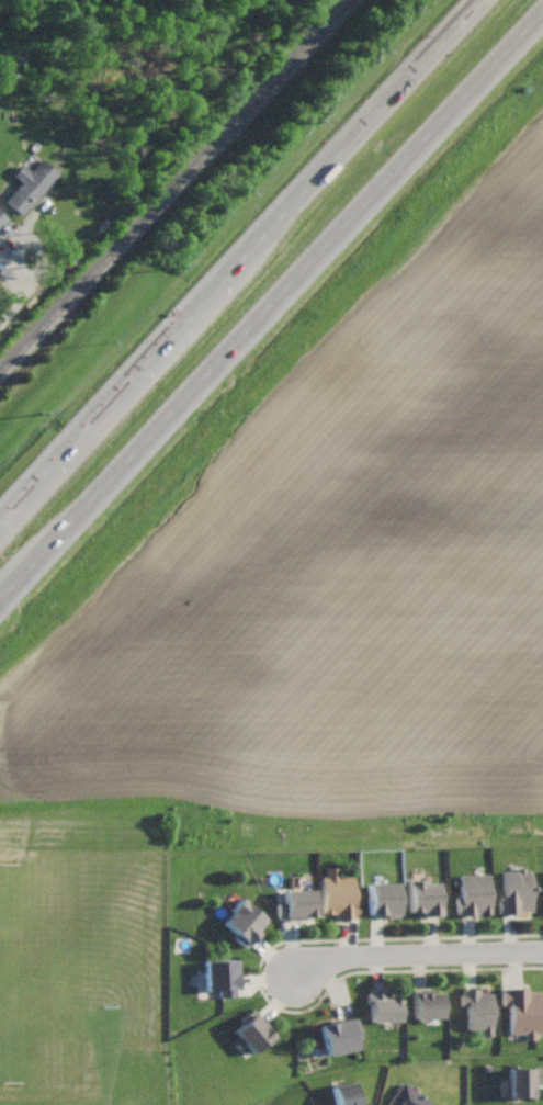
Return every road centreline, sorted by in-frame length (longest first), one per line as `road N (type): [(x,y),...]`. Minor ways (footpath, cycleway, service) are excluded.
road 1 (trunk): [(0,598),(542,5)]
road 2 (trunk): [(482,0),(0,520)]
road 3 (residential): [(542,953),(343,958),(294,979)]

